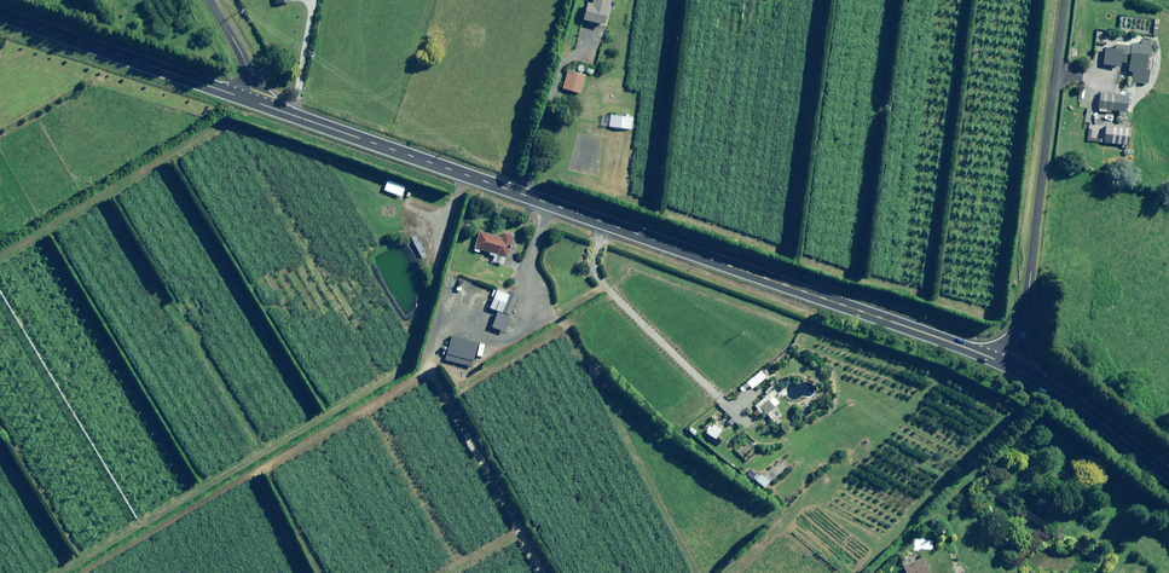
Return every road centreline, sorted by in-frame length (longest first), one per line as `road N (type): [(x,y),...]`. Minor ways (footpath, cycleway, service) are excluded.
road 1 (secondary): [(1006,365),(249,101)]
road 2 (residential): [(1006,365),(1025,311),(1065,0)]
road 3 (secondary): [(0,15),(249,101)]
road 4 (secondary): [(1168,476),(1006,365)]

